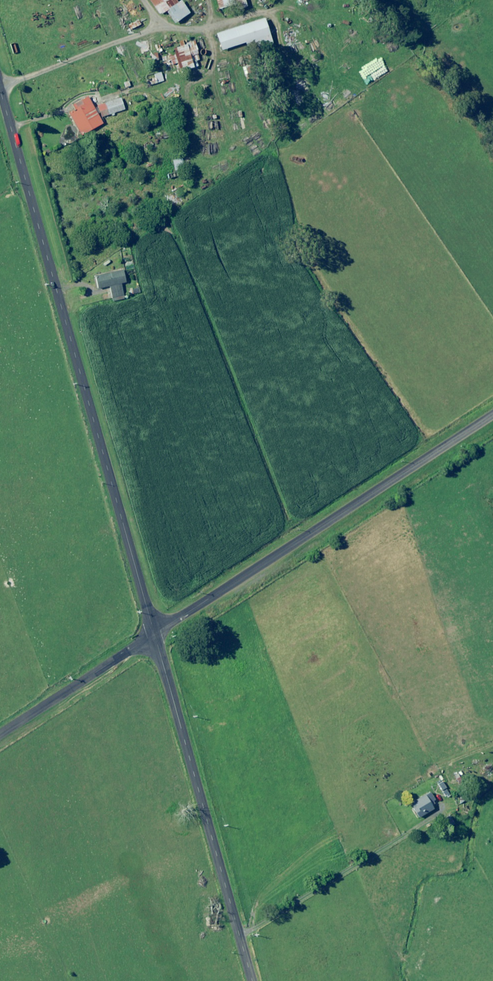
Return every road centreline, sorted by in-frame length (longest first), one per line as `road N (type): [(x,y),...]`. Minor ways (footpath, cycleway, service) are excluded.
road 1 (unclassified): [(0,104),(155,635)]
road 2 (unclassified): [(492,413),(155,635)]
road 3 (unclassified): [(155,635),(253,980)]
road 4 (unclassified): [(155,635),(0,736)]

